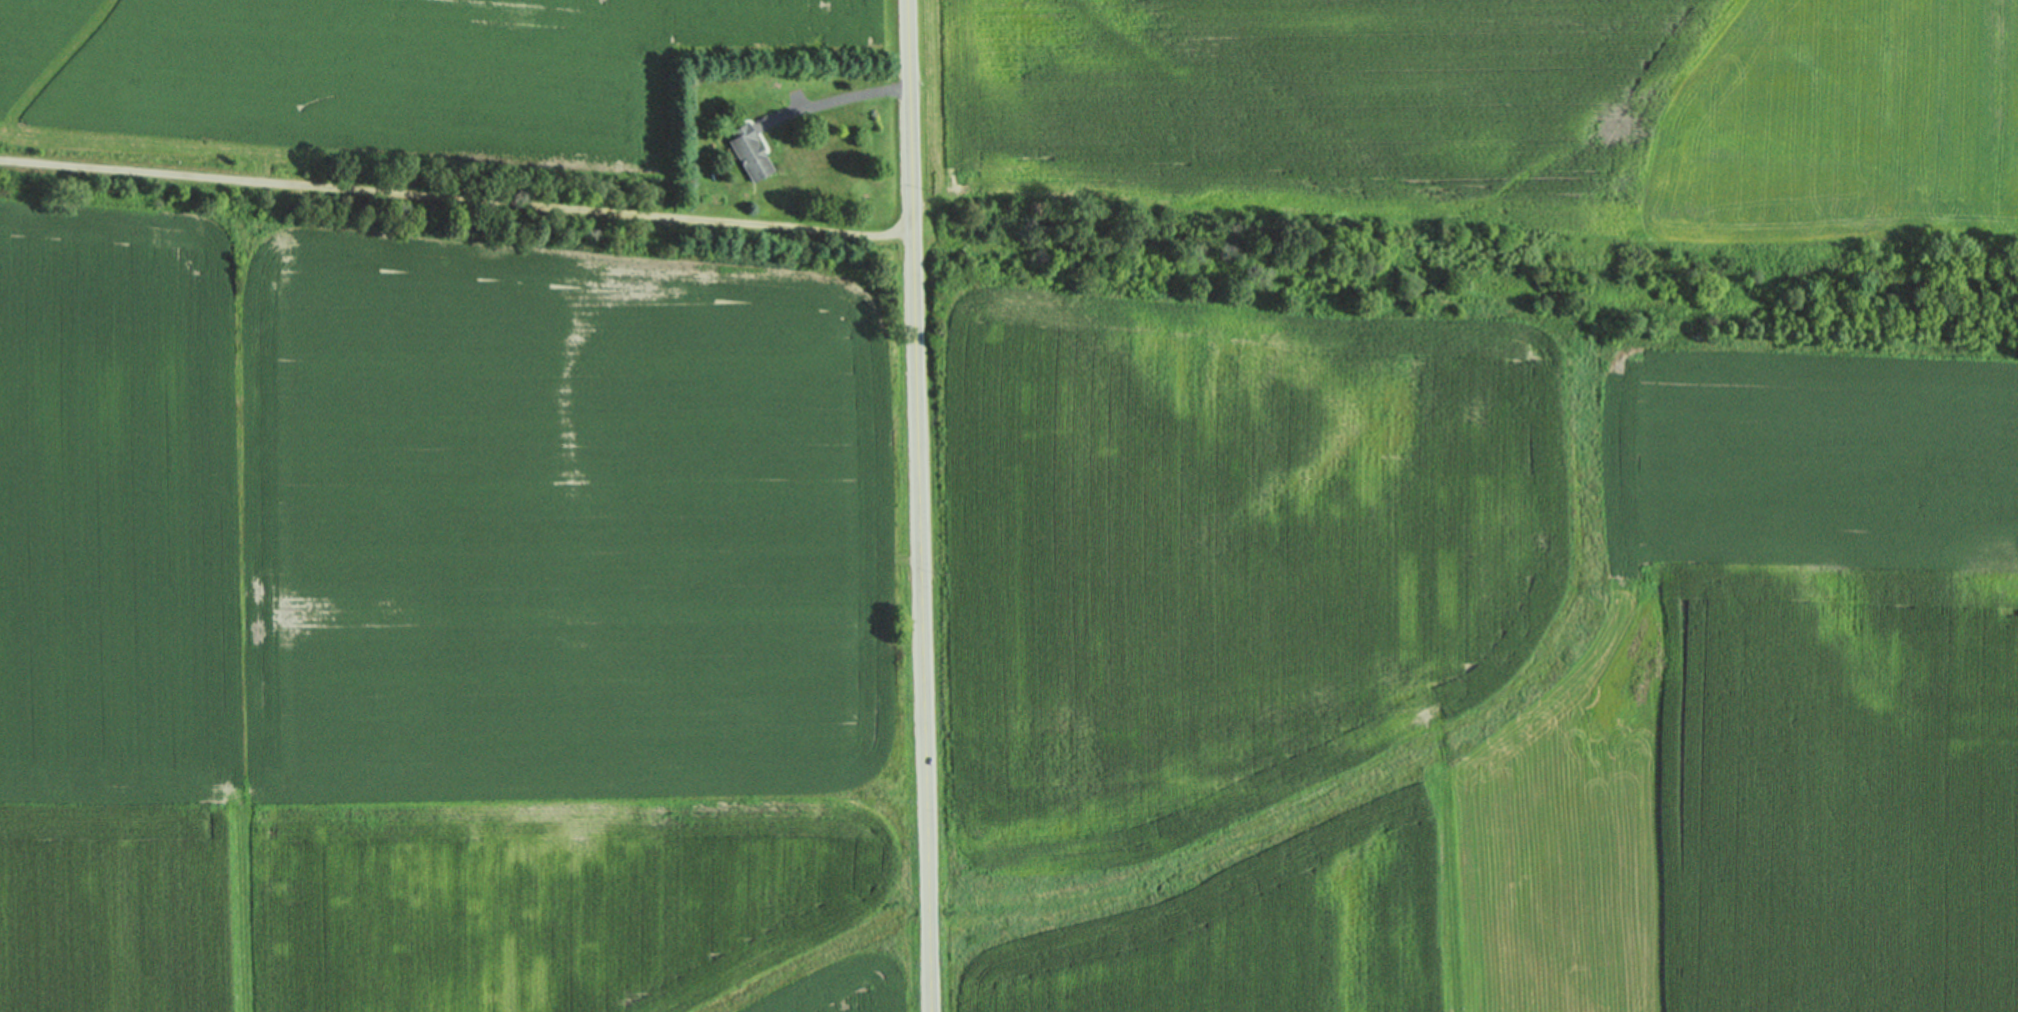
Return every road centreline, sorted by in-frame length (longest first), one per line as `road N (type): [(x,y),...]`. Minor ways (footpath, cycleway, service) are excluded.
road 1 (tertiary): [(929,1011),(904,0)]

